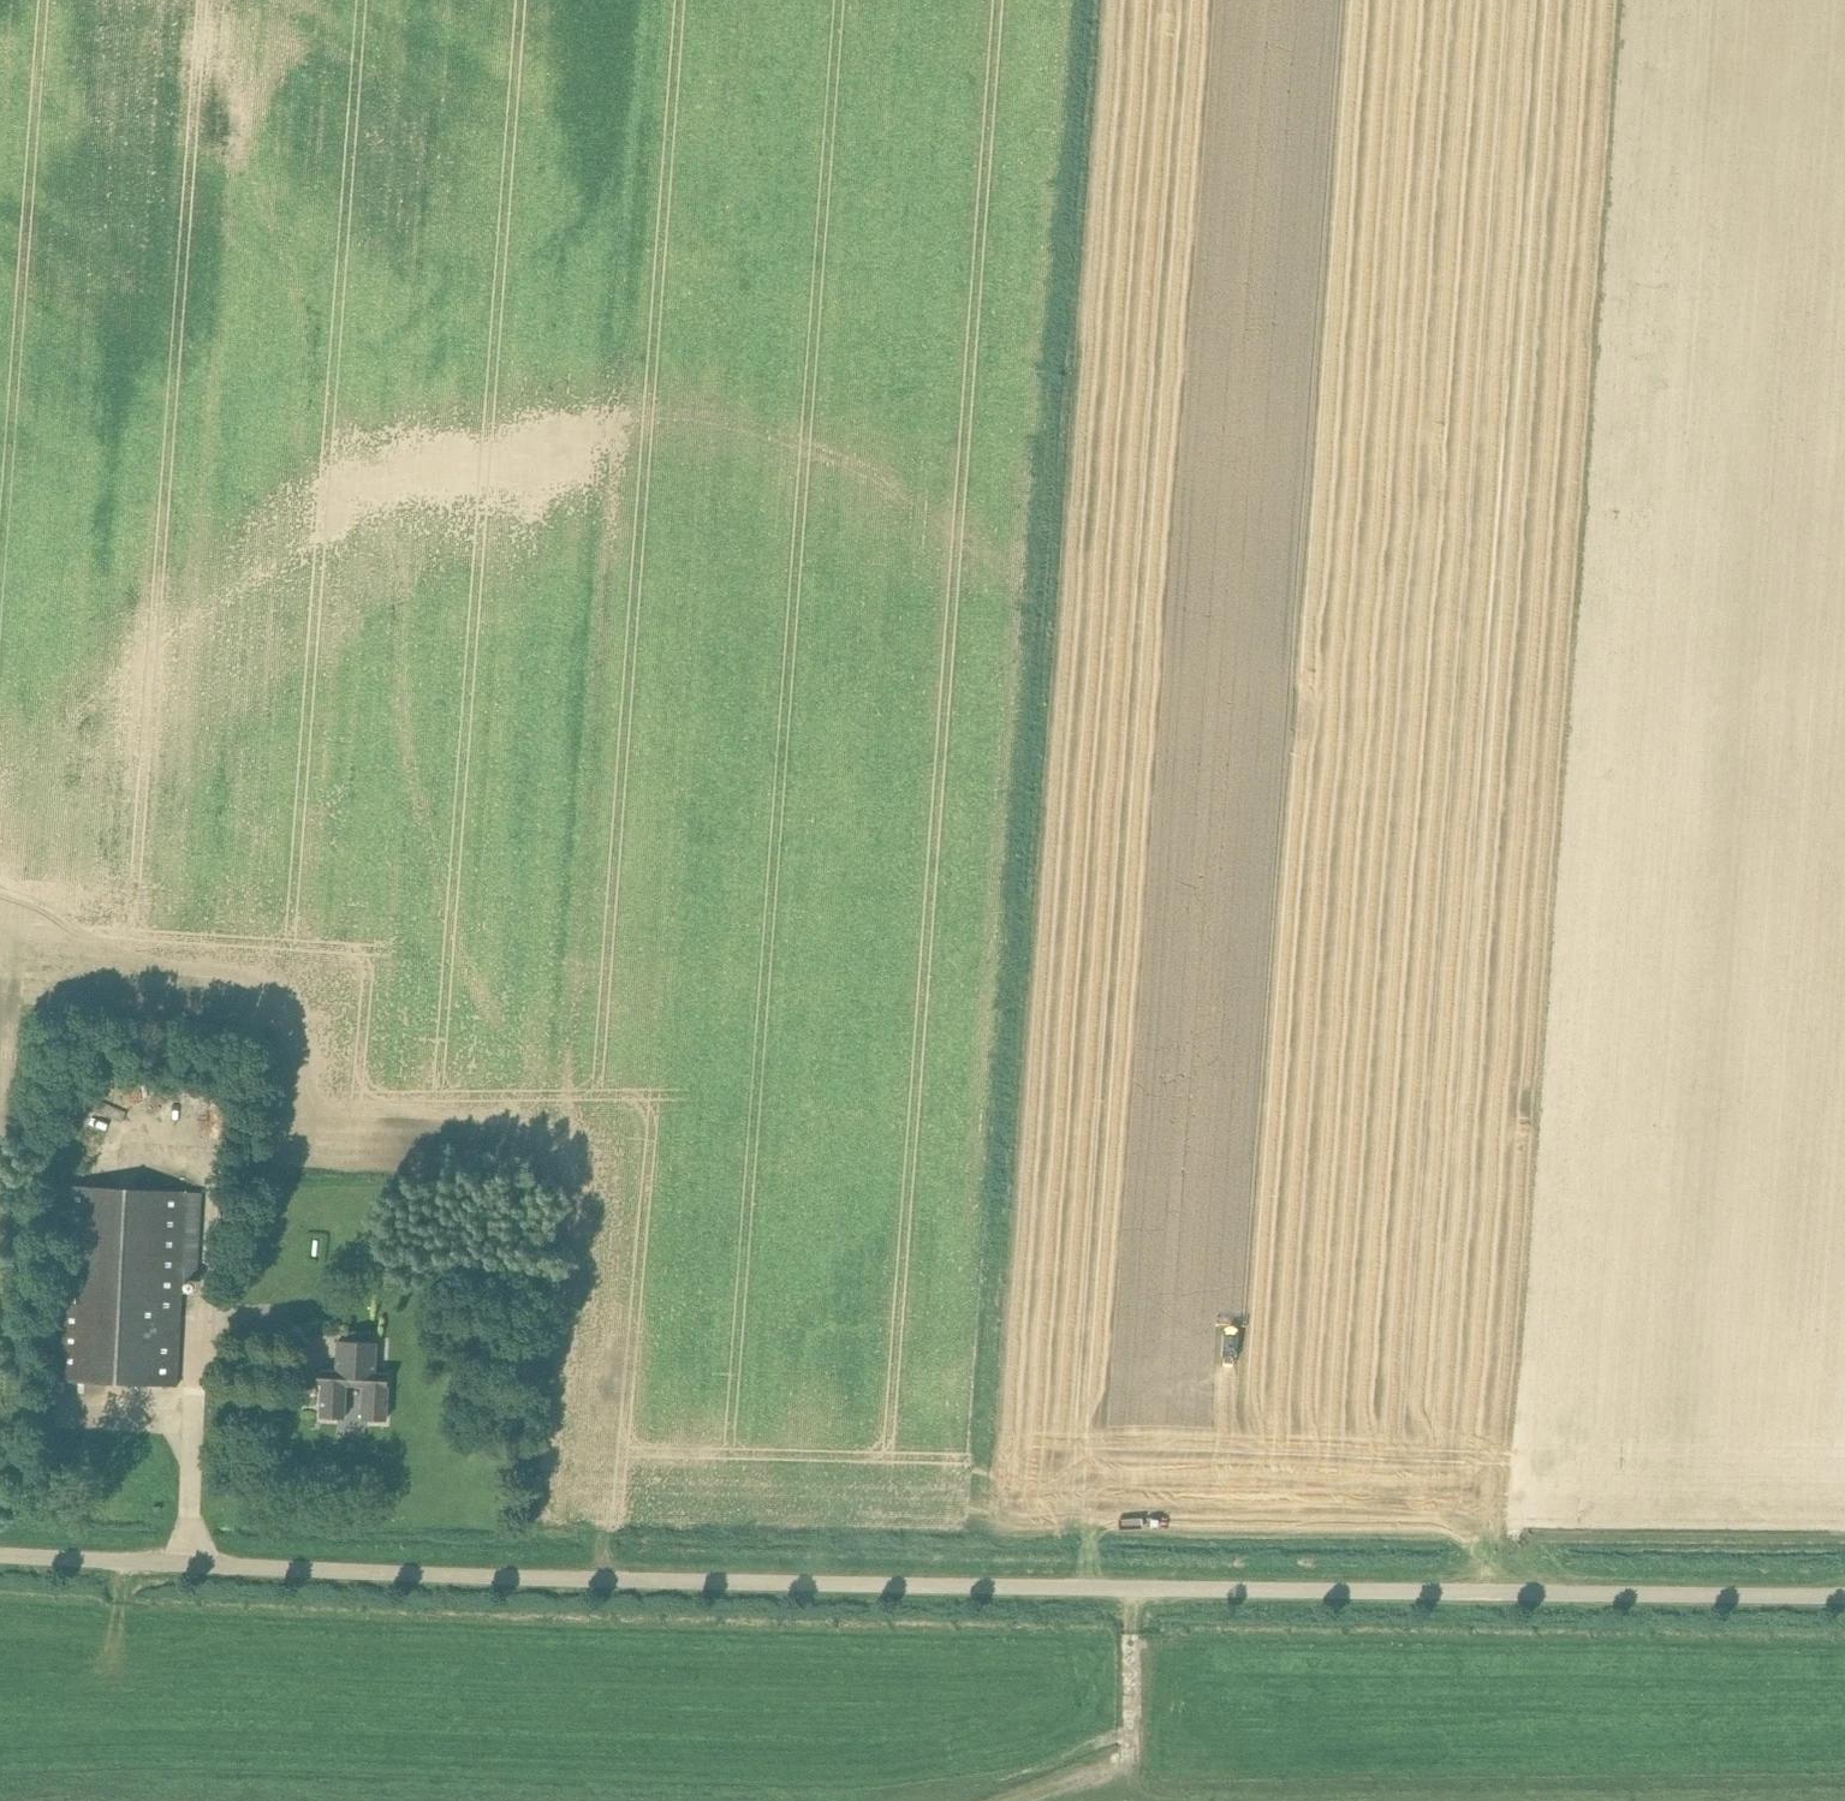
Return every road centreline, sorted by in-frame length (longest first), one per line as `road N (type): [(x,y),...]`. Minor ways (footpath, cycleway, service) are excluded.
road 1 (unclassified): [(1844,1595),(660,1581),(0,1555)]

